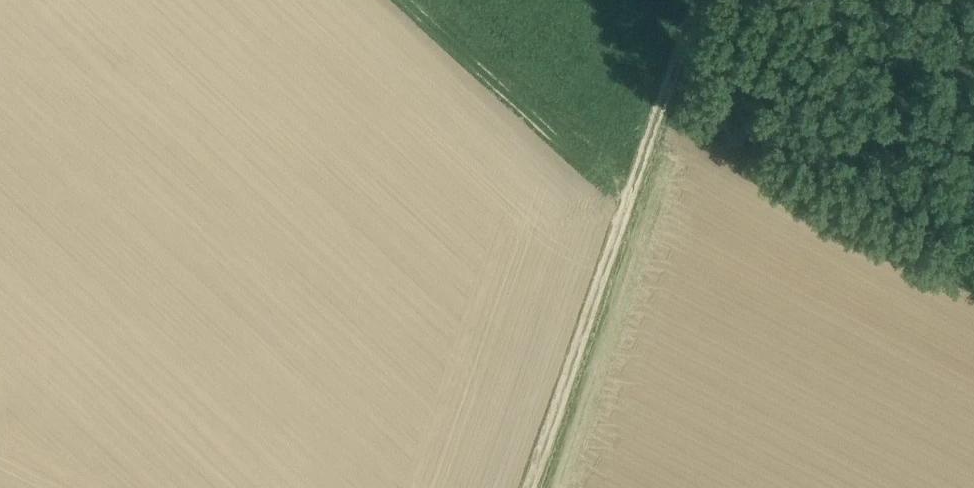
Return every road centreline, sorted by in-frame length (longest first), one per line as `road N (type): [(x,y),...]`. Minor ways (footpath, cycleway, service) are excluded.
road 1 (track): [(705,0),(684,41),(535,487)]

